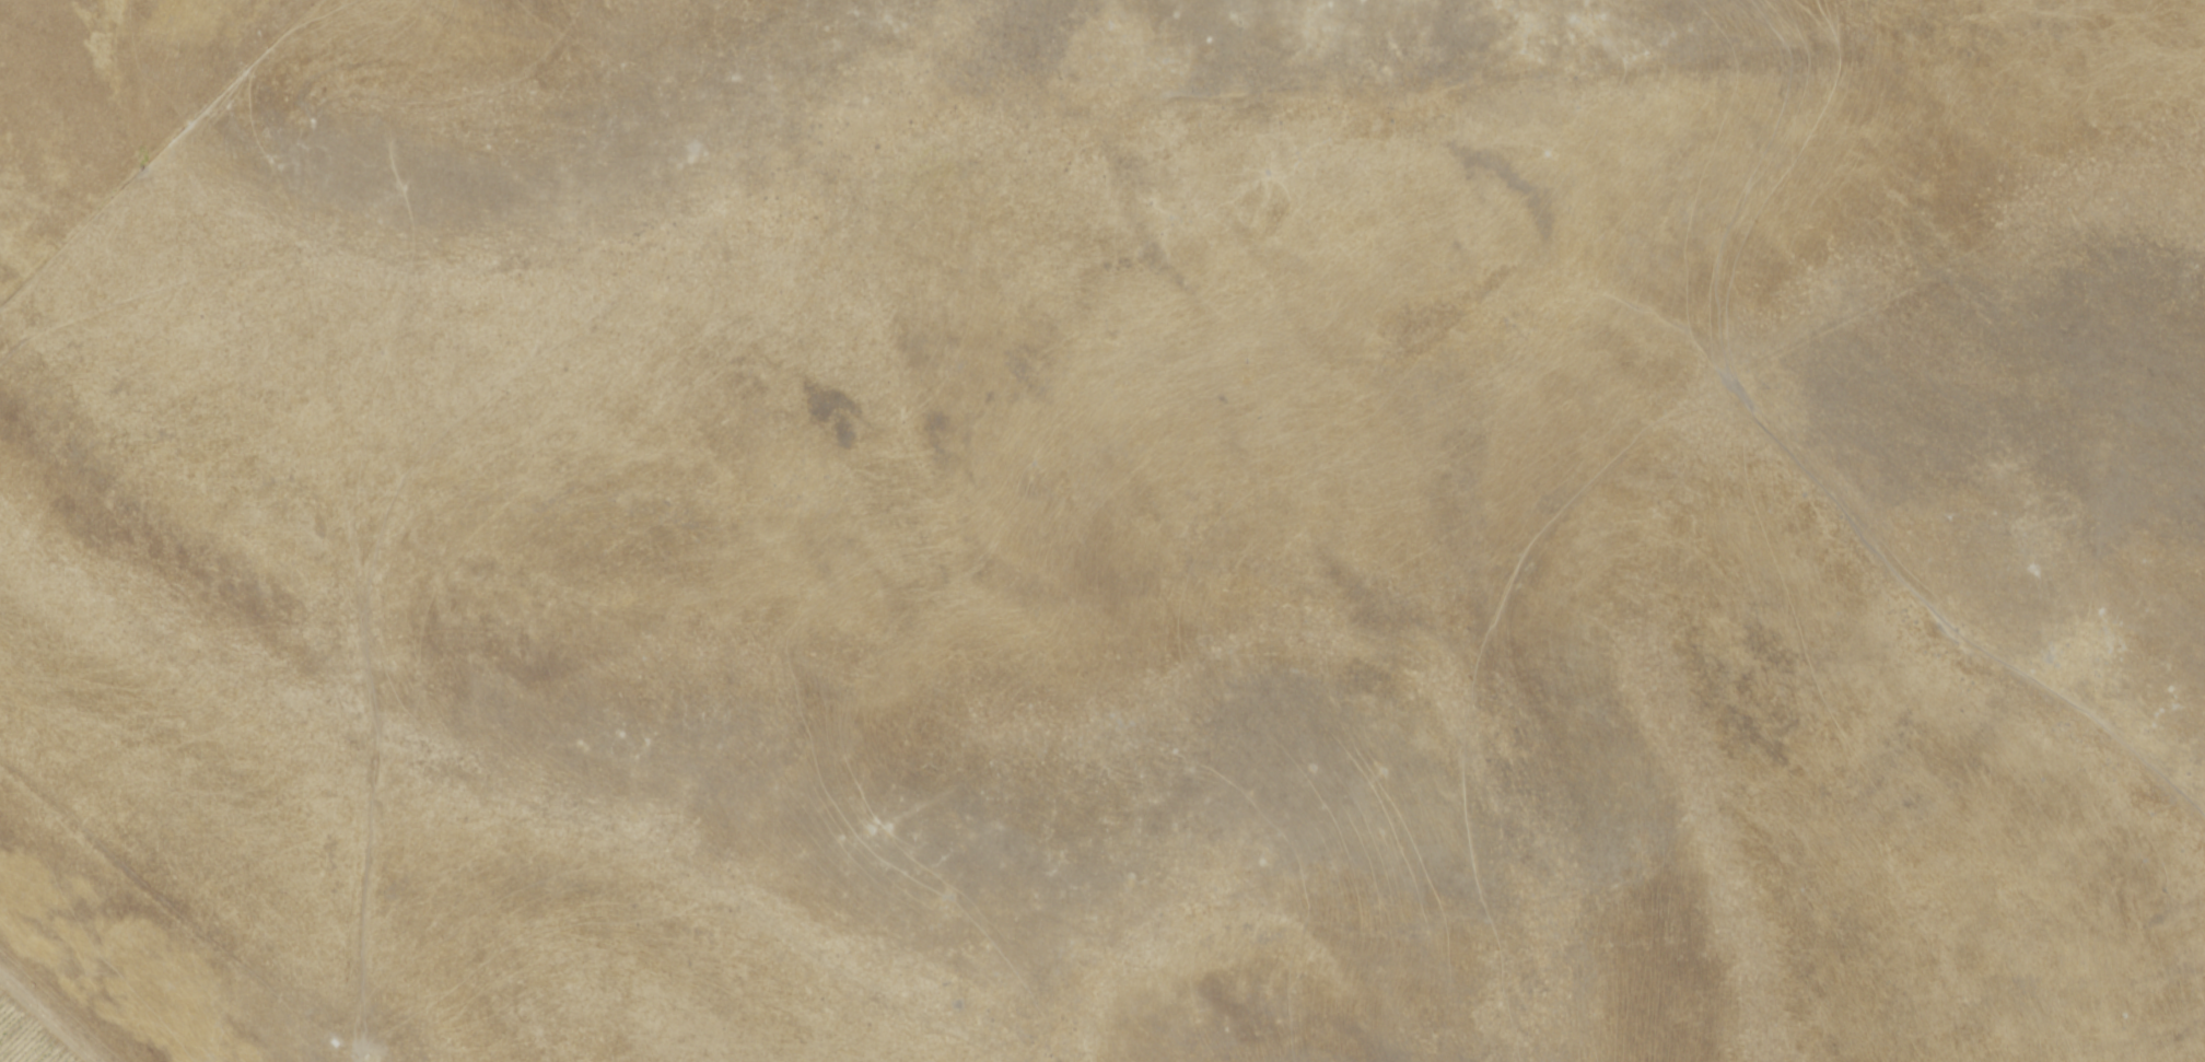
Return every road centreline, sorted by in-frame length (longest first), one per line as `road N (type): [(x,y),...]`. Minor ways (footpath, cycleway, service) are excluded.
road 1 (track): [(1764,1061),(1728,910),(1618,669),(1625,610),(1658,518),(1717,424),(1755,404),(1785,416),(1944,630),(2012,680),(2179,777),(2204,807)]

